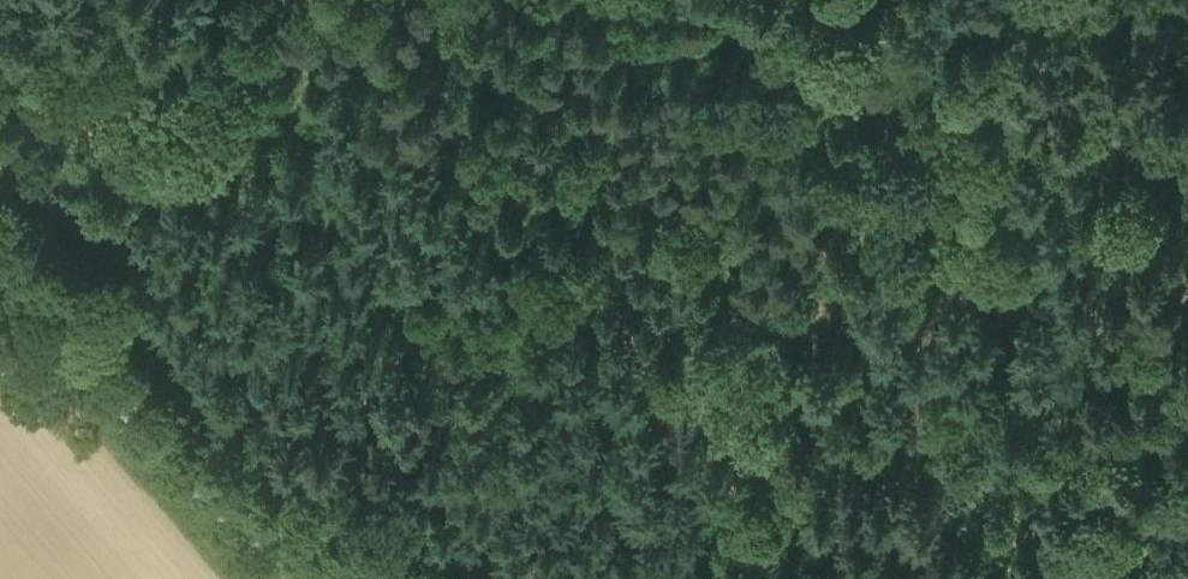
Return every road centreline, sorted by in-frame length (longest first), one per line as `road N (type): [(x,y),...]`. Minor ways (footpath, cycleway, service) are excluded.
road 1 (track): [(790,0),(1187,282)]
road 2 (tertiary): [(299,578),(212,496),(0,258)]
road 3 (track): [(218,58),(240,126),(61,176),(24,166),(6,135)]
road 4 (track): [(154,78),(0,137)]
road 5 (track): [(298,28),(154,78)]

